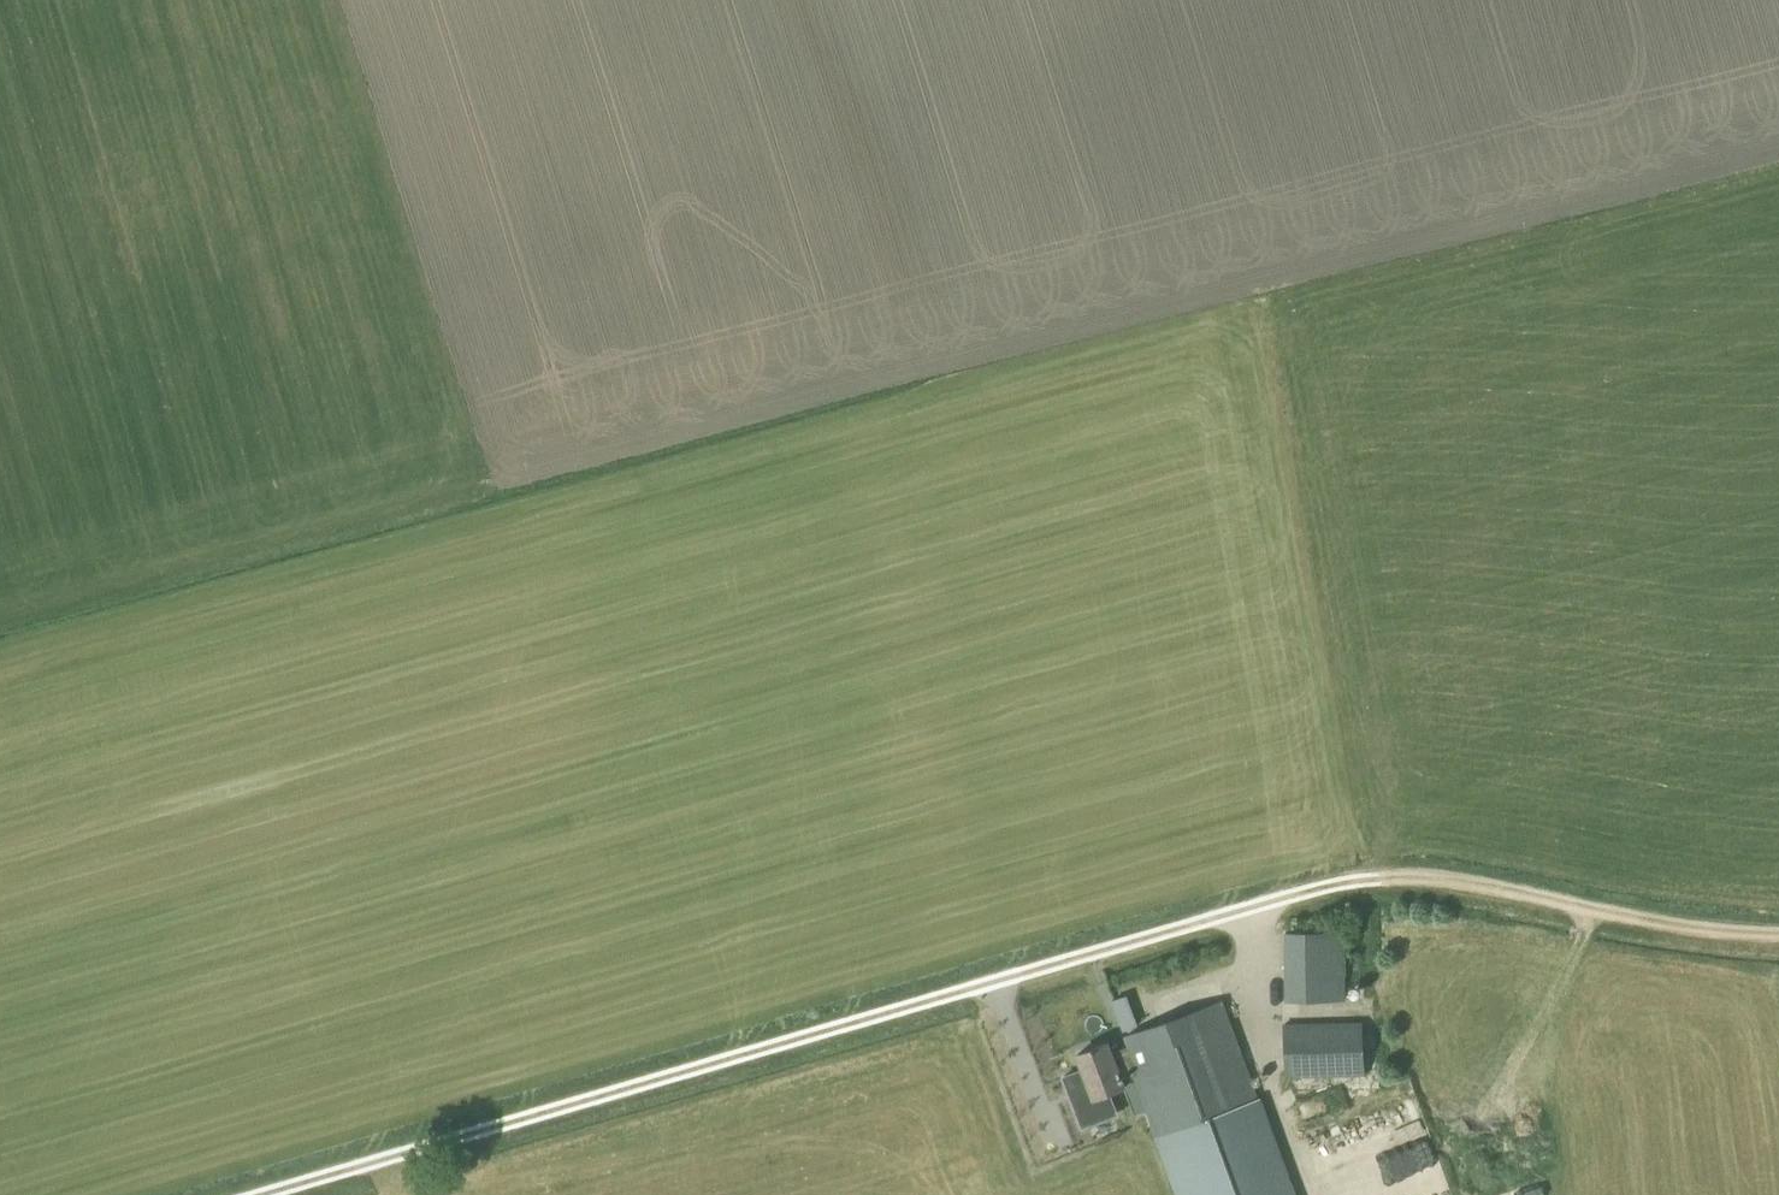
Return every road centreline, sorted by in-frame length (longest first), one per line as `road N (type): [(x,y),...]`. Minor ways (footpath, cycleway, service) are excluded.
road 1 (unclassified): [(223,1194),(1336,885),(1417,876),(1668,922),(1778,933)]

